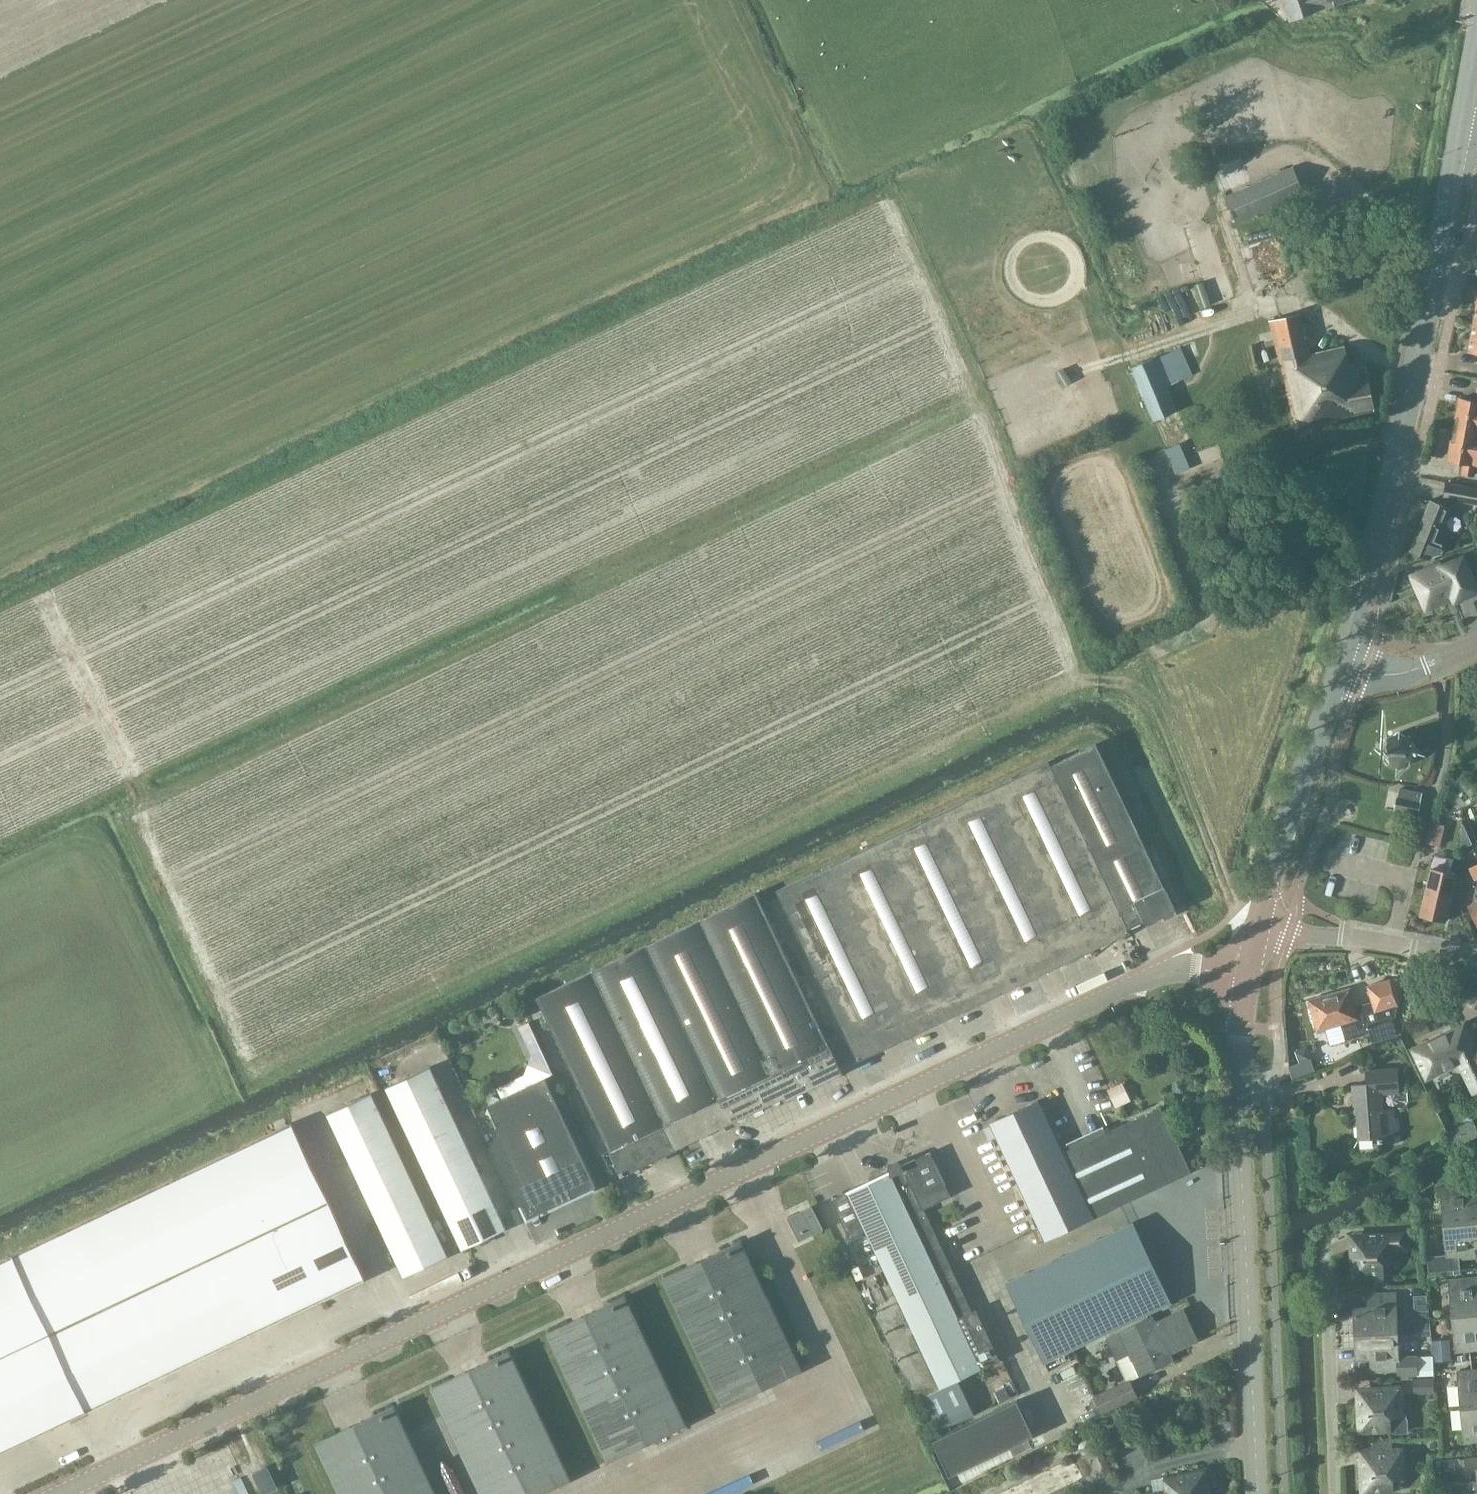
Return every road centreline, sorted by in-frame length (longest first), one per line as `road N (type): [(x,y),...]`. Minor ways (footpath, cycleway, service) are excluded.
road 1 (tertiary): [(65,1493),(1145,980),(1195,969),(1246,978)]
road 2 (tertiary): [(1341,661),(1401,448),(1460,137)]
road 3 (tertiary): [(1259,1493),(1242,1133),(1246,978)]
road 4 (track): [(960,752),(1072,698),(1105,694),(1142,706),(1233,911),(1259,922)]
road 5 (tertiary): [(1259,922),(1341,661)]
road 6 (residential): [(1339,1493),(1328,1266)]
road 7 (tertiary): [(1476,647),(1403,674),(1341,661)]
road 8 (residential): [(1290,930),(1414,946)]

